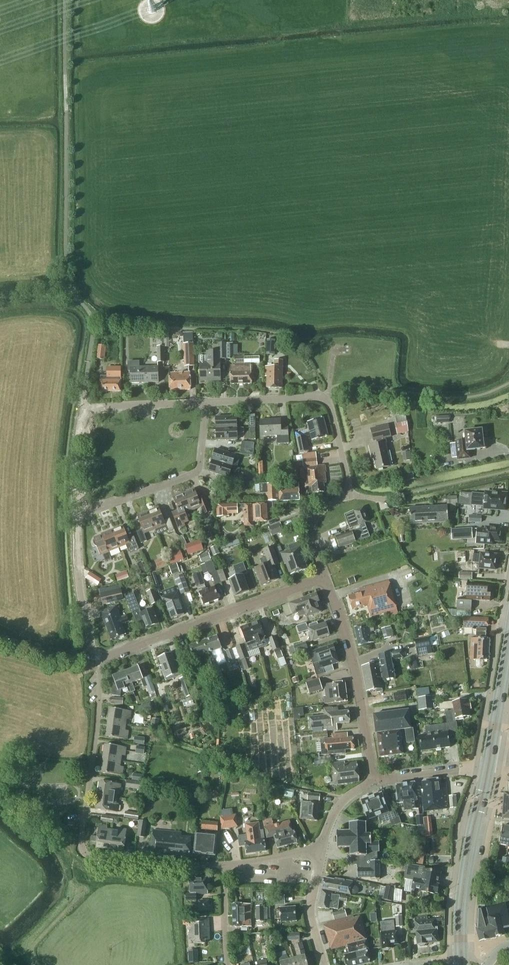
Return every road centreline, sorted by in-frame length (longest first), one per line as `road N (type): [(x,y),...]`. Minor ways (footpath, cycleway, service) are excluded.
road 1 (residential): [(98,661),(82,850),(145,864),(224,865)]
road 2 (residential): [(98,661),(325,577)]
road 3 (residential): [(348,492),(332,412),(322,399),(206,402)]
road 4 (residential): [(372,778),(353,659),(325,577)]
road 5 (residential): [(206,402),(196,473),(76,517)]
road 6 (primary): [(461,959),(464,886),(488,764)]
road 7 (residential): [(76,517),(81,593),(98,661)]
road 8 (primary): [(488,764),(508,643)]
road 9 (residential): [(88,409),(93,324),(74,294)]

